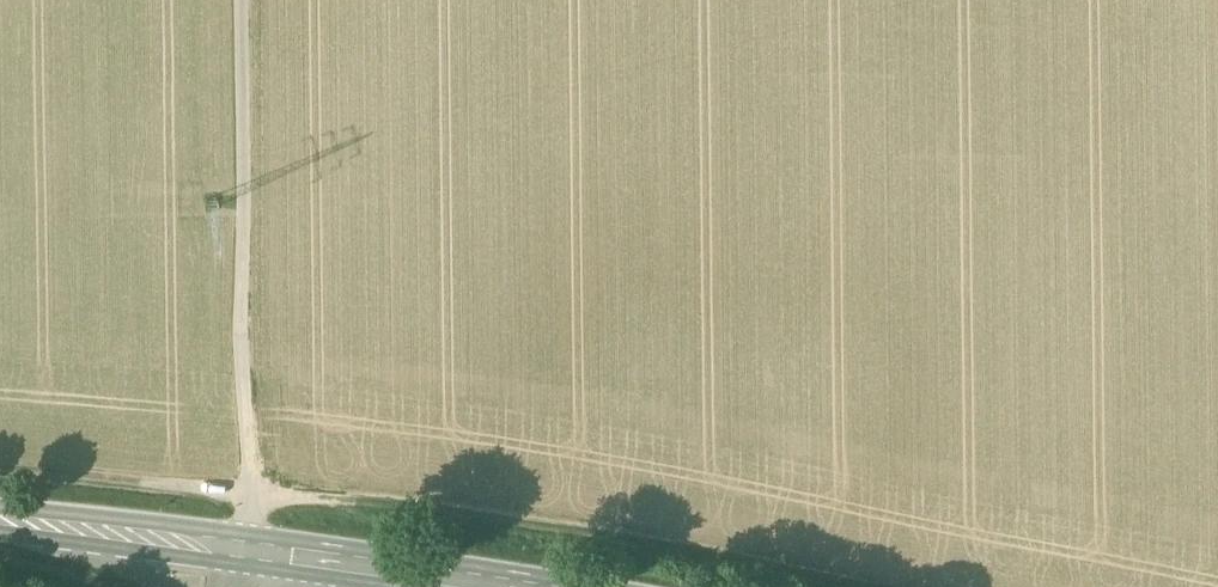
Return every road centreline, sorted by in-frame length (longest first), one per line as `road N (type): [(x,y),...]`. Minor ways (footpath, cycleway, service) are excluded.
road 1 (track): [(238,0),(246,530)]
road 2 (secondary): [(598,586),(246,530)]
road 3 (track): [(250,493),(0,469)]
road 4 (secondary): [(246,530),(0,503)]
road 5 (secondary): [(60,541),(229,560)]
road 6 (secondary): [(265,566),(403,586)]

